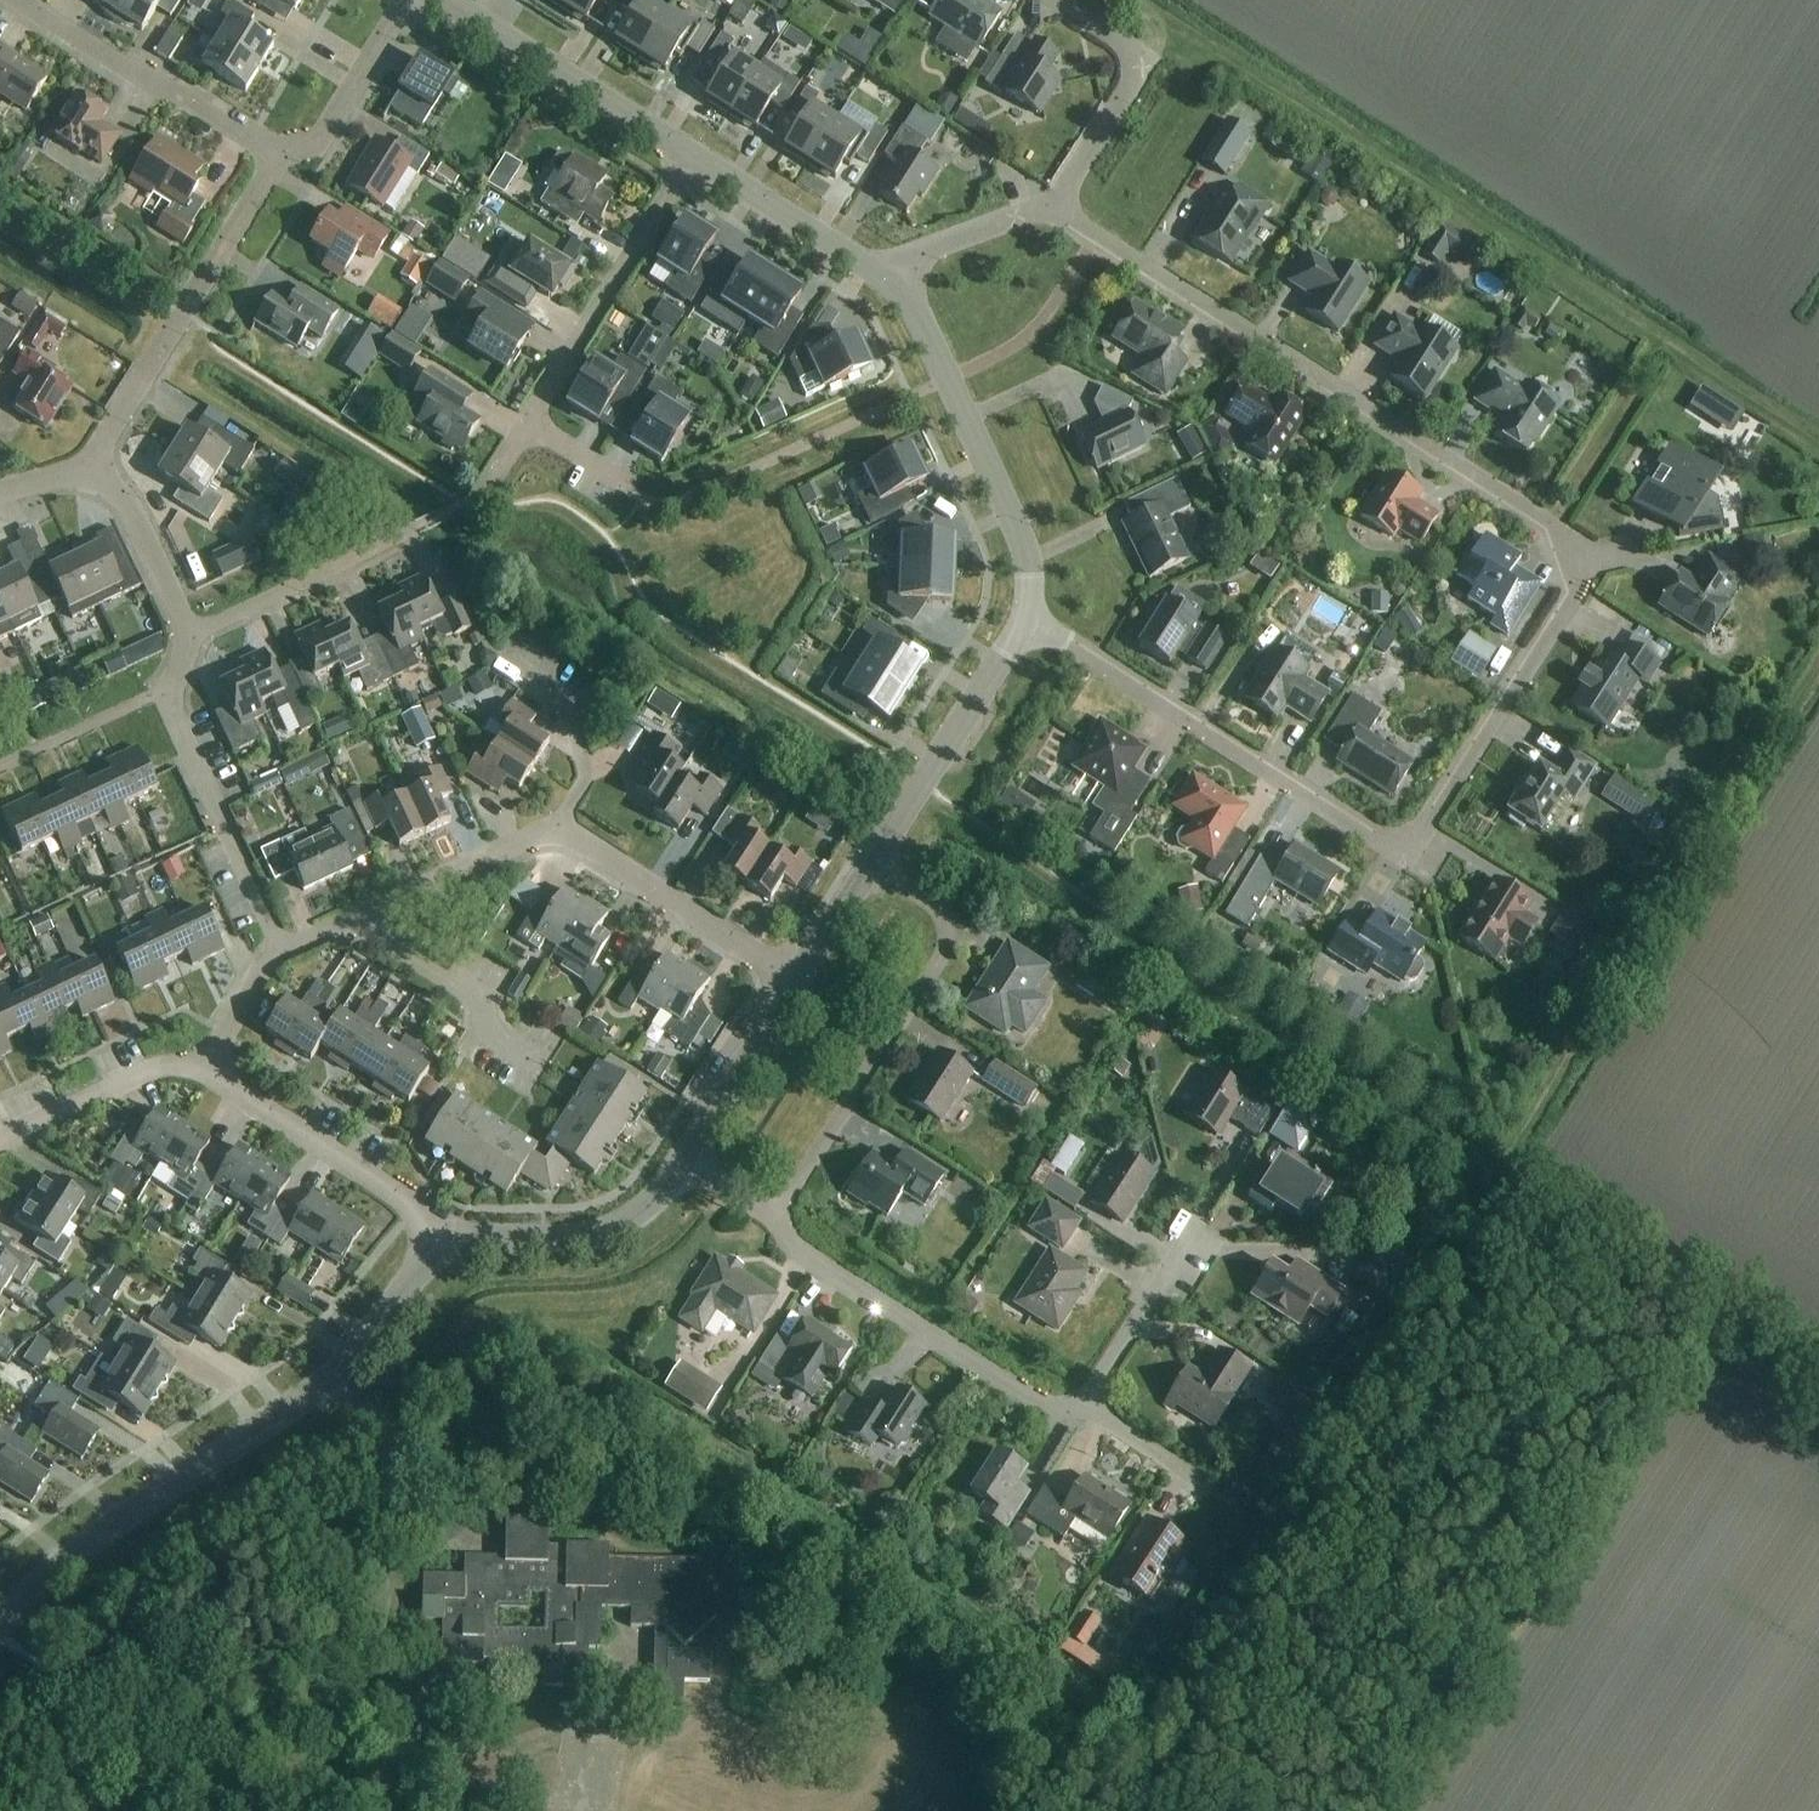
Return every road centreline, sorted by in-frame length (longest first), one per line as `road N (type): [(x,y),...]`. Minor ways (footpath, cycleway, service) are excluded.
road 1 (track): [(1135,0),(1818,434)]
road 2 (residential): [(1030,617),(1371,833),(1397,838),(1426,827),(1565,606),(1574,569)]
road 3 (residential): [(1574,569),(1563,537),(1540,521),(1097,240),(1061,208)]
road 4 (track): [(1818,666),(1508,1171)]
road 5 (unclassified): [(0,1620),(81,1546),(342,1364),(412,1275),(439,1254)]
road 6 (residential): [(948,376),(672,503),(527,421)]
road 7 (residential): [(778,1209),(940,956),(937,907),(874,853)]
road 8 (residential): [(85,470),(282,152)]
road 9 (residential): [(1085,1399),(1032,1394),(791,1242),(778,1209)]
road 10 (residential): [(527,421),(690,157)]
road 11 (unclassified): [(439,1254),(413,1204),(200,1066)]
road 12 (residential): [(282,152),(25,0)]
road 13 (unclassified): [(690,157),(445,0)]
road 14 (unclassified): [(874,853),(1030,617)]
road 15 (residential): [(275,944),(174,716),(174,685)]
road 16 (residential): [(557,829),(790,982)]
road 17 (unclassified): [(439,1254),(478,1237),(593,1232),(654,1198),(680,1158)]
road 18 (residential): [(1061,208),(1070,180),(1138,70),(1117,39),(1055,0)]
road 19 (unclassified): [(1030,617),(1029,560),(948,376)]
road 20 (residential): [(190,633),(406,534)]
road 21 (unclassified): [(891,277),(690,157)]
road 22 (residential): [(525,1062),(462,981),(361,914)]
road 23 (unclassified): [(200,1066),(128,1077),(0,1144)]
road 24 (residential): [(557,829),(586,770),(573,705),(503,660)]
road 25 (residential): [(361,914),(557,829)]
road 26 (unclassified): [(680,1158),(790,982)]
road 27 (residential): [(282,152),(322,139),(405,0)]
road 28 (residential): [(190,633),(136,514),(85,470)]
road 29 (residential): [(0,770),(174,685)]
road 30 (residential): [(891,277),(909,259),(1005,219),(1061,208)]
road 31 (residential): [(1085,1399),(1186,1249)]
road 32 (unclassified): [(790,982),(874,853)]
road 33 (residential): [(200,1066),(275,944)]
road 34 (residential): [(1187,1481),(1085,1399)]

